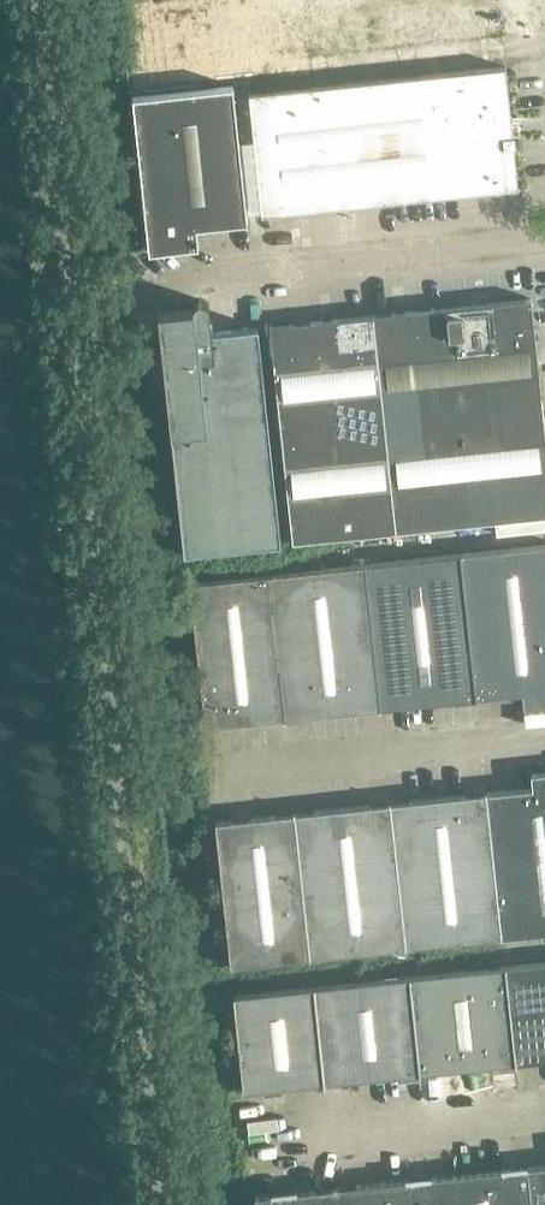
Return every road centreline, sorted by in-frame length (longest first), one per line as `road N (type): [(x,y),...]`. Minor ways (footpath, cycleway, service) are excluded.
road 1 (unclassified): [(544,244),(145,284)]
road 2 (unclassified): [(227,772),(544,739)]
road 3 (unclassified): [(544,1116),(267,1142)]

